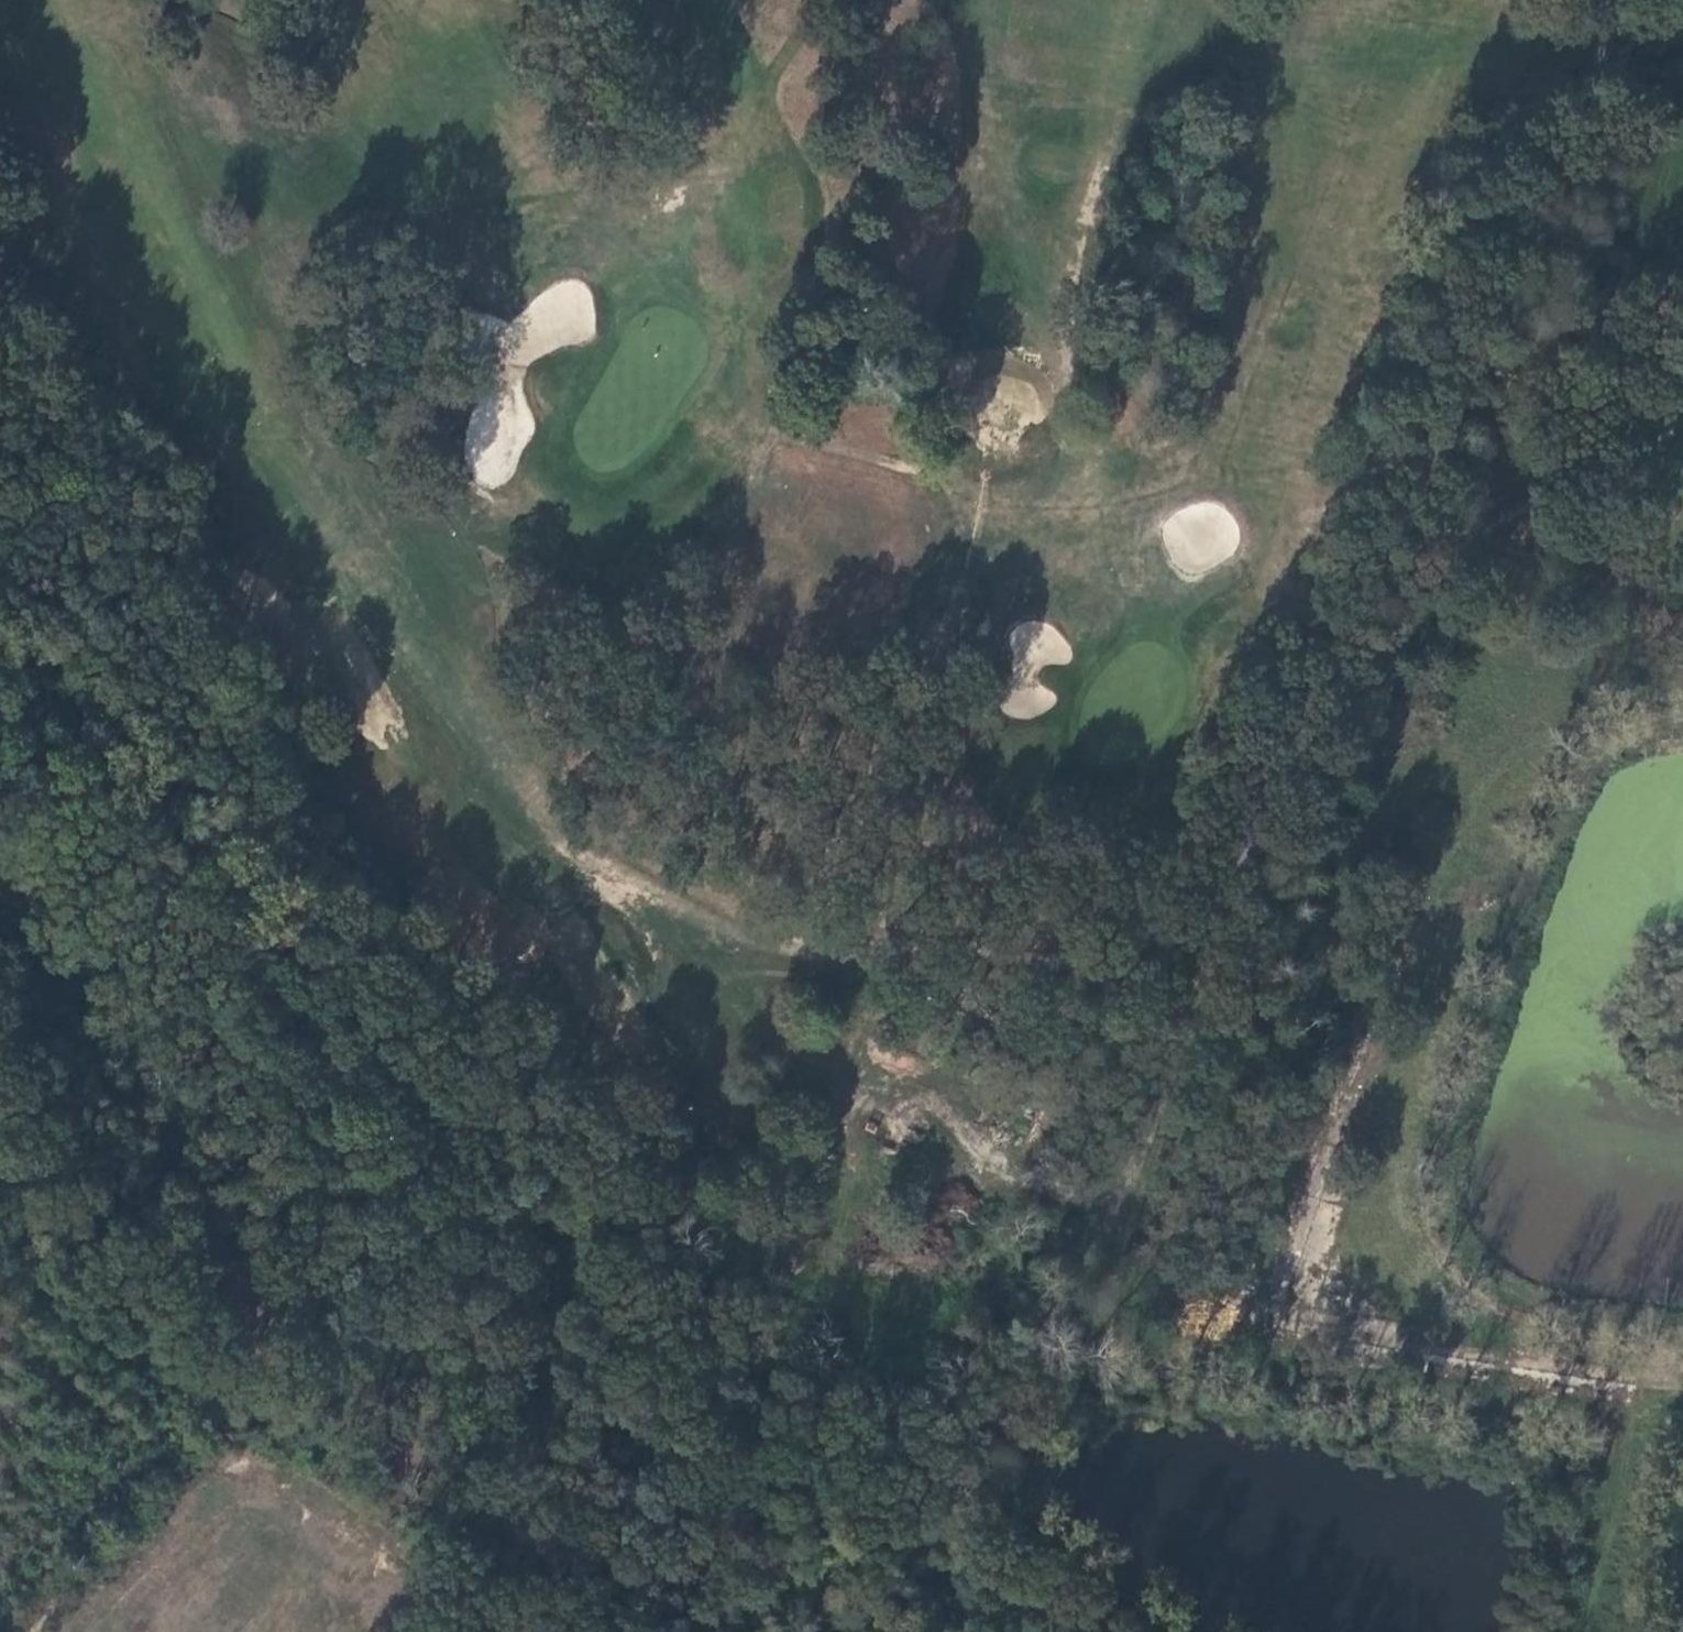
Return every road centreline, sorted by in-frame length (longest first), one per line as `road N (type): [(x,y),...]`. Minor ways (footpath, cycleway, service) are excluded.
road 1 (track): [(1682,1385),(1518,1371),(1386,1348),(1266,1315),(1140,1305),(1120,1289),(1108,1263),(1107,1229),(1128,1186),(1460,554),(1498,514),(1546,492)]
road 2 (track): [(1460,554),(1592,64),(1628,0)]
road 3 (track): [(1107,1229),(1089,1243),(1055,1247),(1021,1246),(985,1231),(775,1077)]

